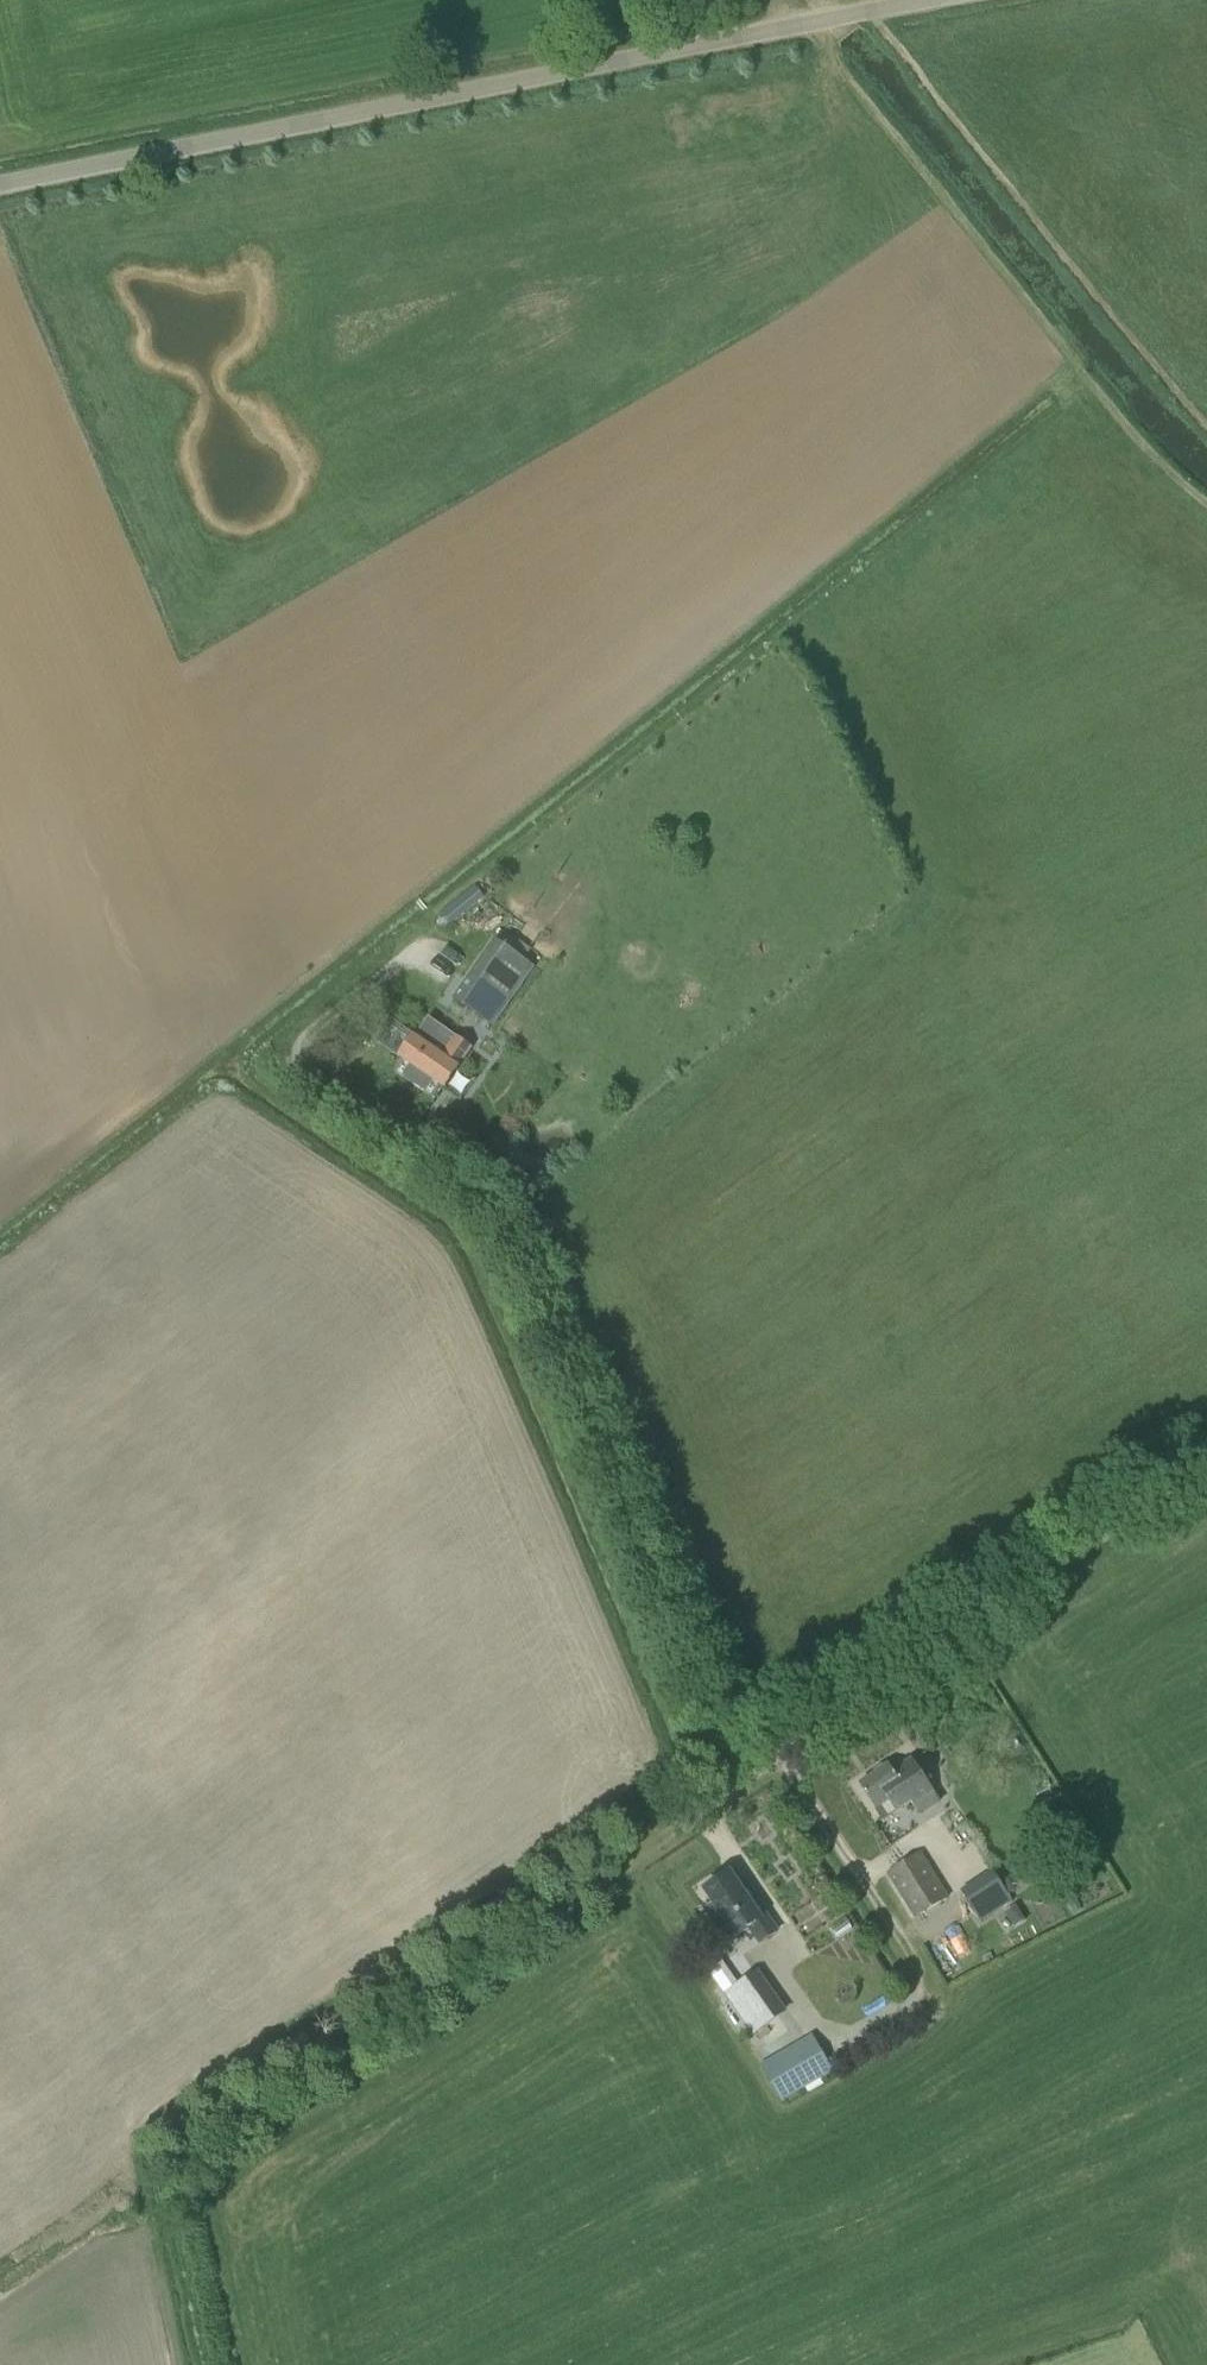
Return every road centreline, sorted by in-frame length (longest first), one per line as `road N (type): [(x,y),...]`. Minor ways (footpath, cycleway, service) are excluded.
road 1 (unclassified): [(0,184),(925,0)]
road 2 (unclassified): [(1206,1464),(738,1775)]

